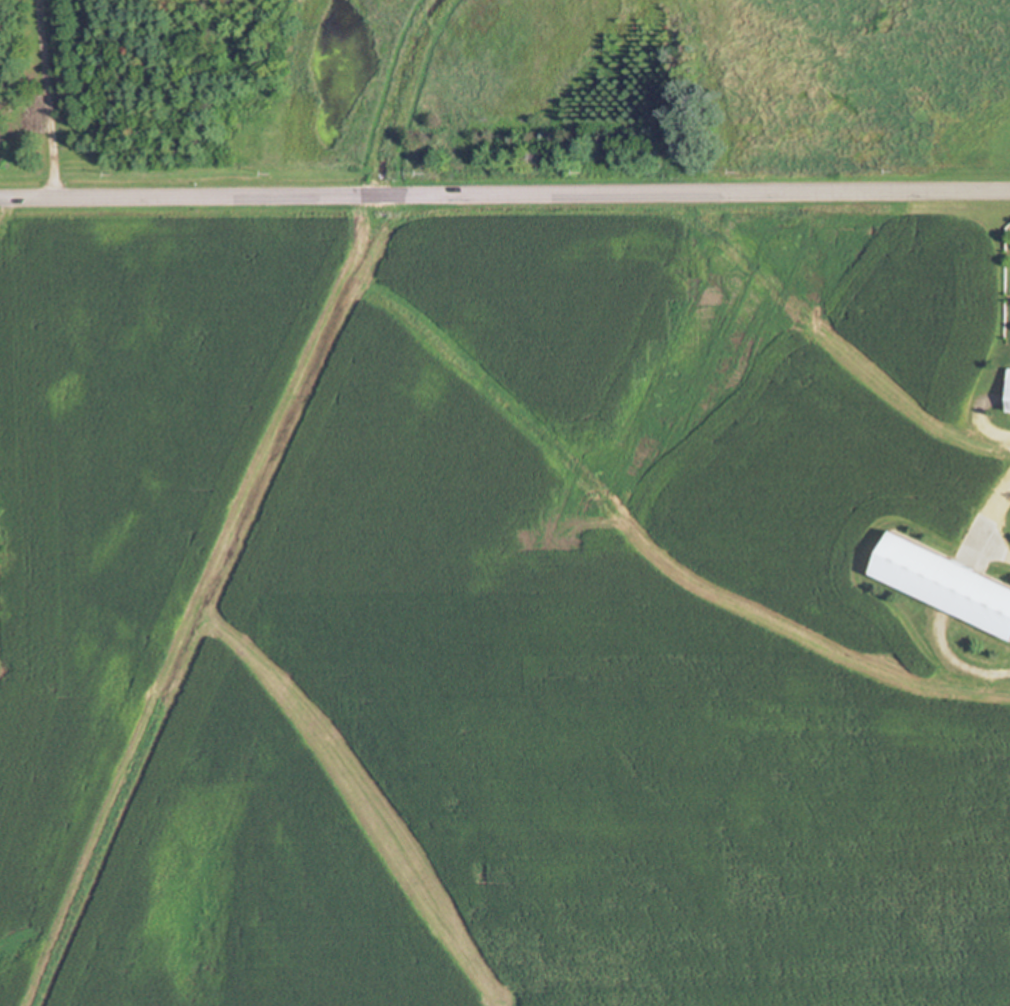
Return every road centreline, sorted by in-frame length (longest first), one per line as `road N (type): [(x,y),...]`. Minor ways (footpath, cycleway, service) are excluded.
road 1 (tertiary): [(1009,189),(0,186)]

